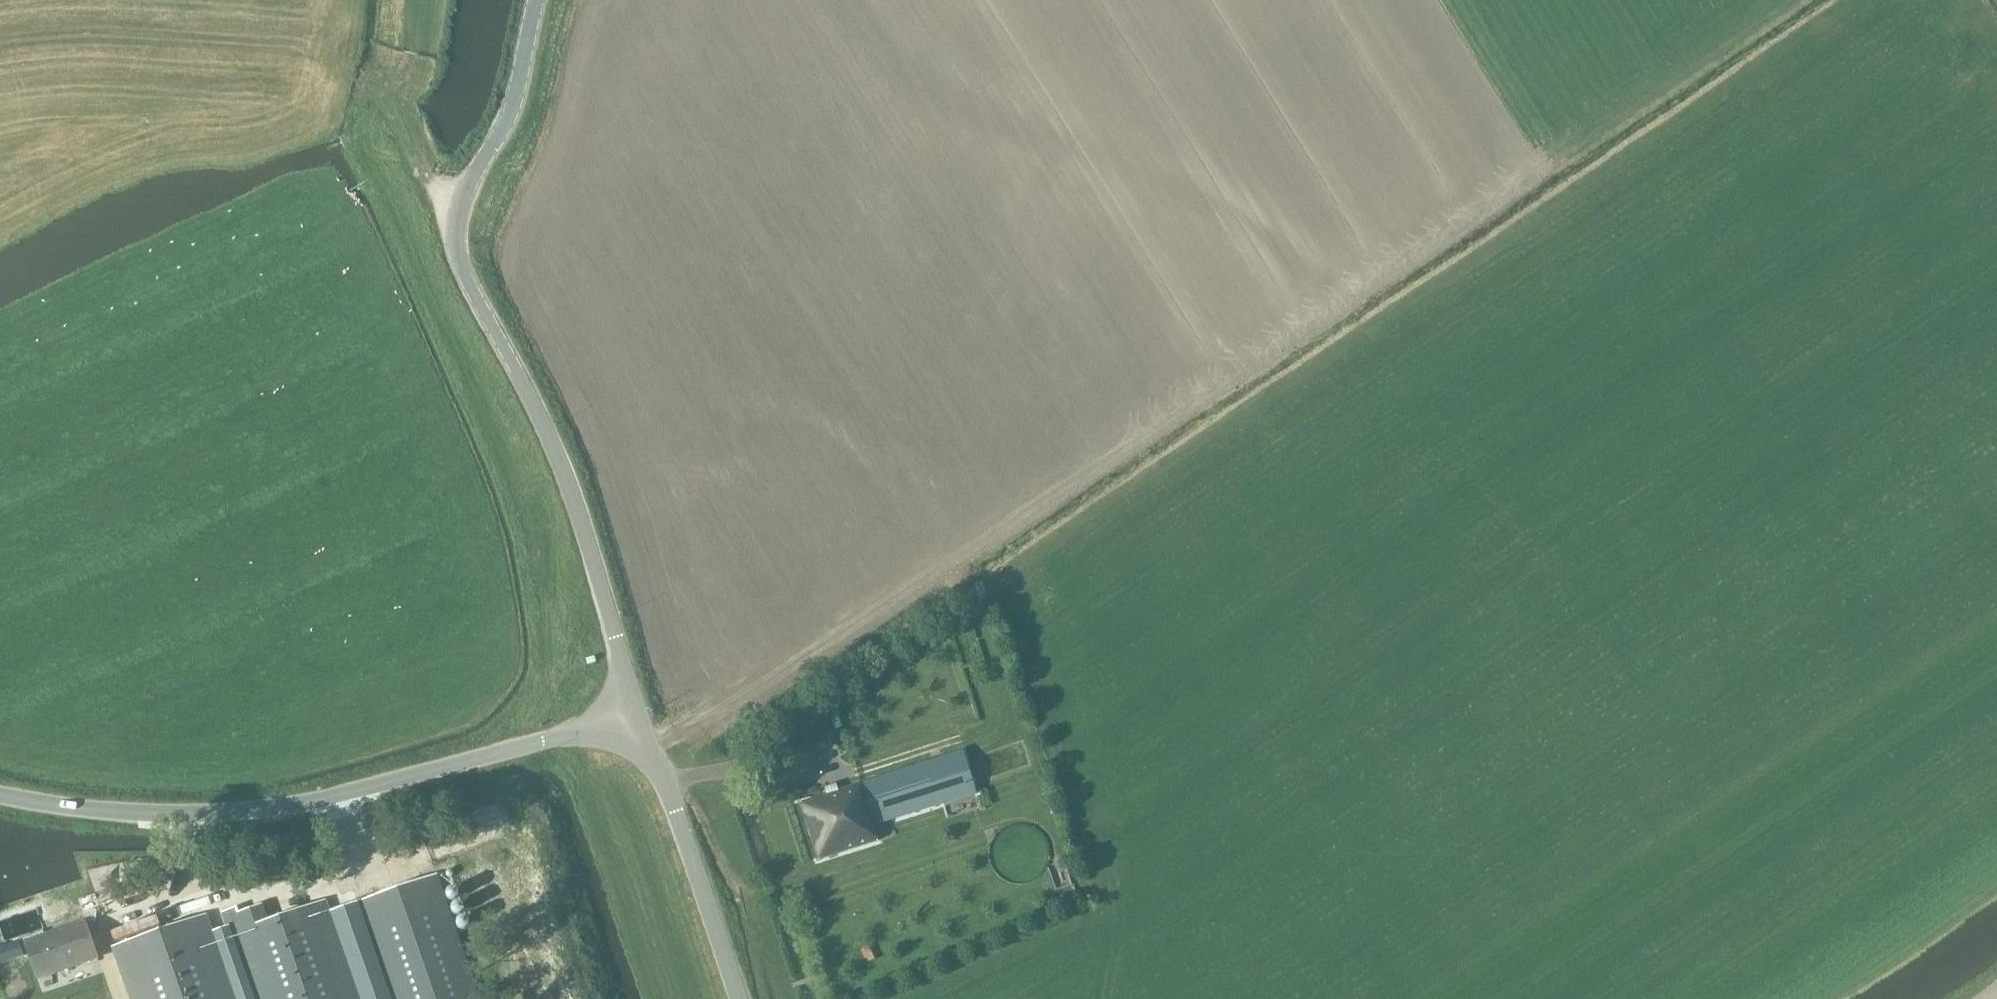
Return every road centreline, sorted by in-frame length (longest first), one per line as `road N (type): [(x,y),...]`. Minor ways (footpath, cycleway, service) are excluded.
road 1 (unclassified): [(639,717),(575,501),(459,262),(454,234),(458,208),(519,85),(536,0)]
road 2 (unclassified): [(639,717),(320,800),(243,811),(135,813),(0,795)]
road 3 (unclassified): [(740,998),(639,717)]

